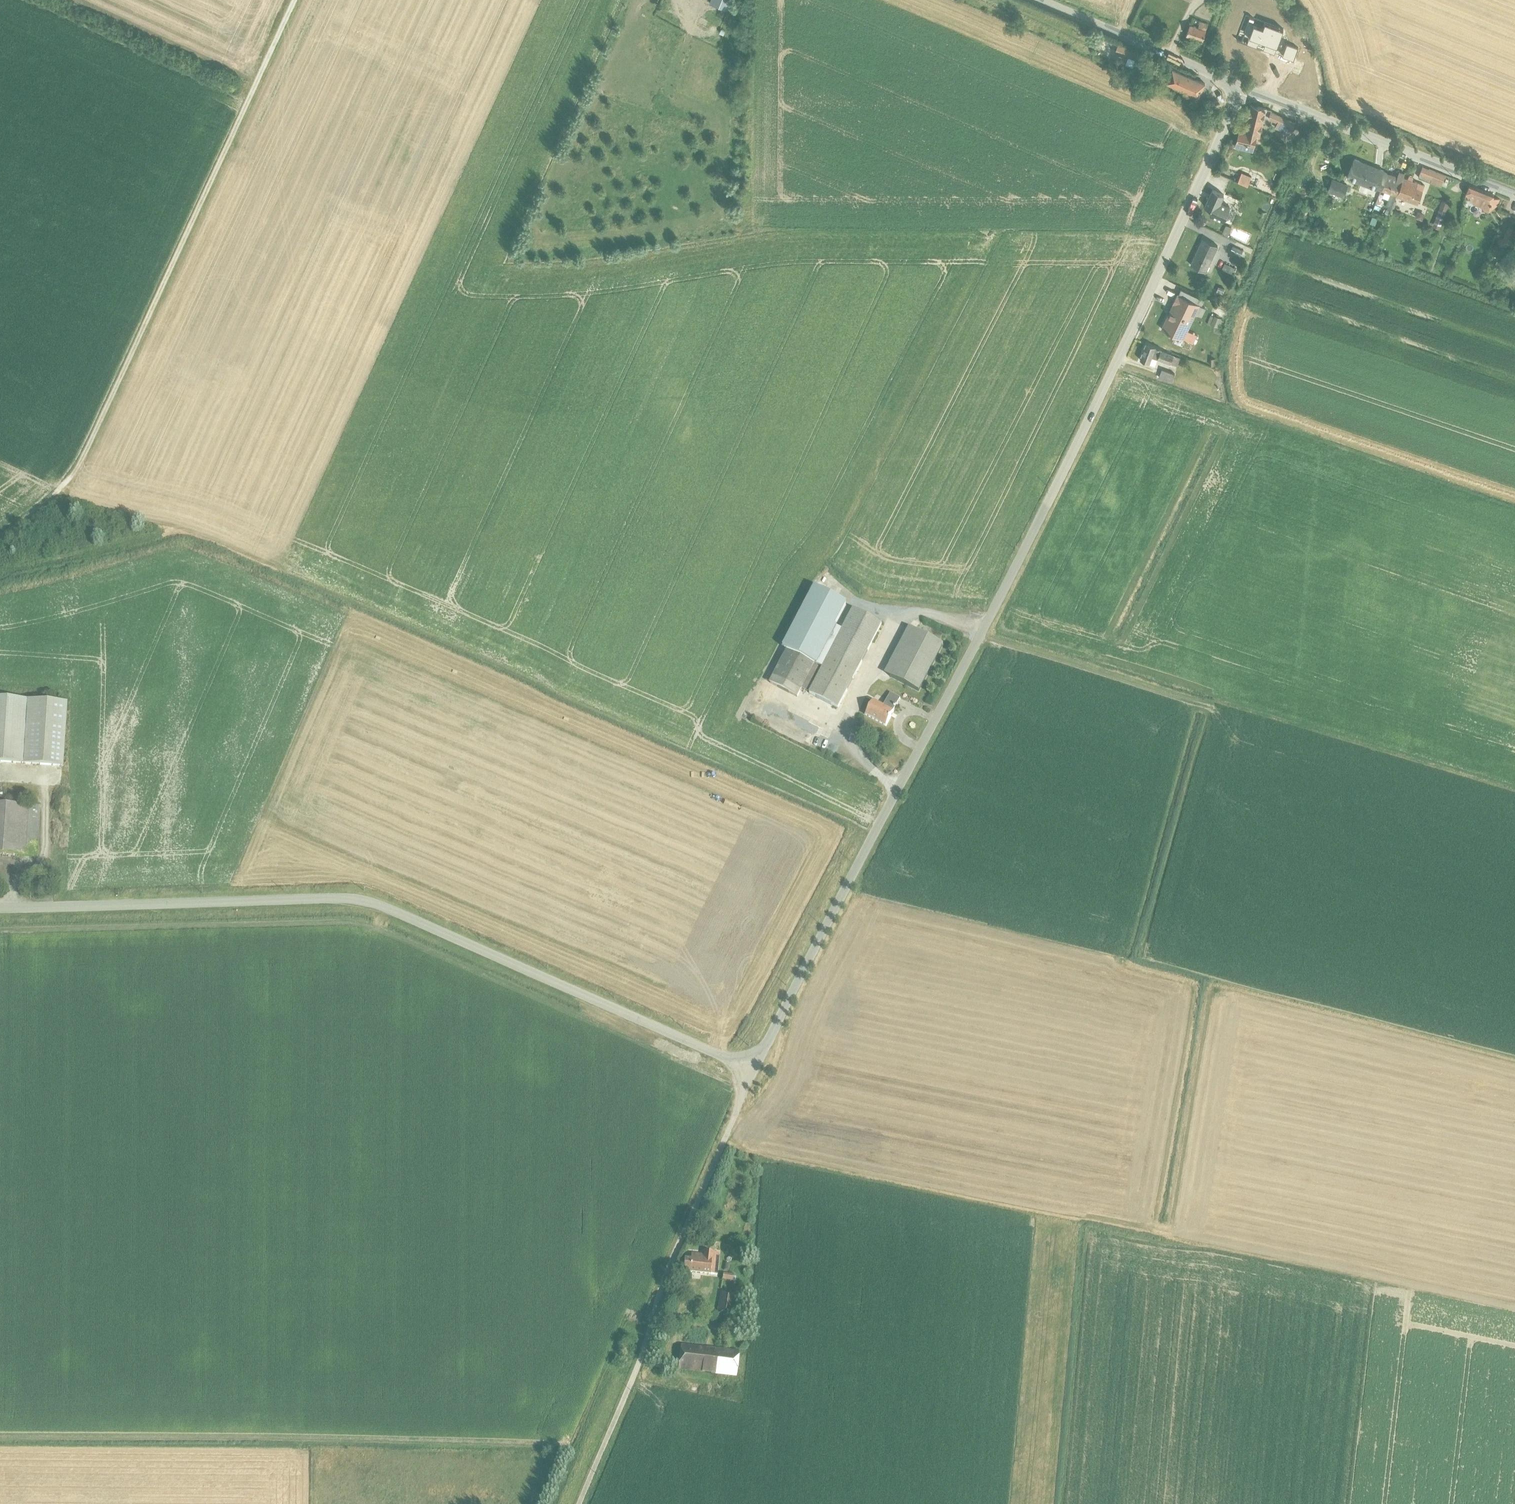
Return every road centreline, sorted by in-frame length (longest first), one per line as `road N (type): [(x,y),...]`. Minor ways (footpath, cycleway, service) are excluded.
road 1 (unclassified): [(753,1071),(1065,469),(1242,87)]
road 2 (unclassified): [(0,909),(364,901),(753,1071)]
road 3 (track): [(294,0),(79,466),(0,536)]
road 4 (unclassified): [(580,1503),(753,1071)]
road 5 (unclassified): [(1514,193),(1242,87)]
road 6 (track): [(980,637),(1211,708)]
road 7 (unclassified): [(1242,87),(1040,0)]

